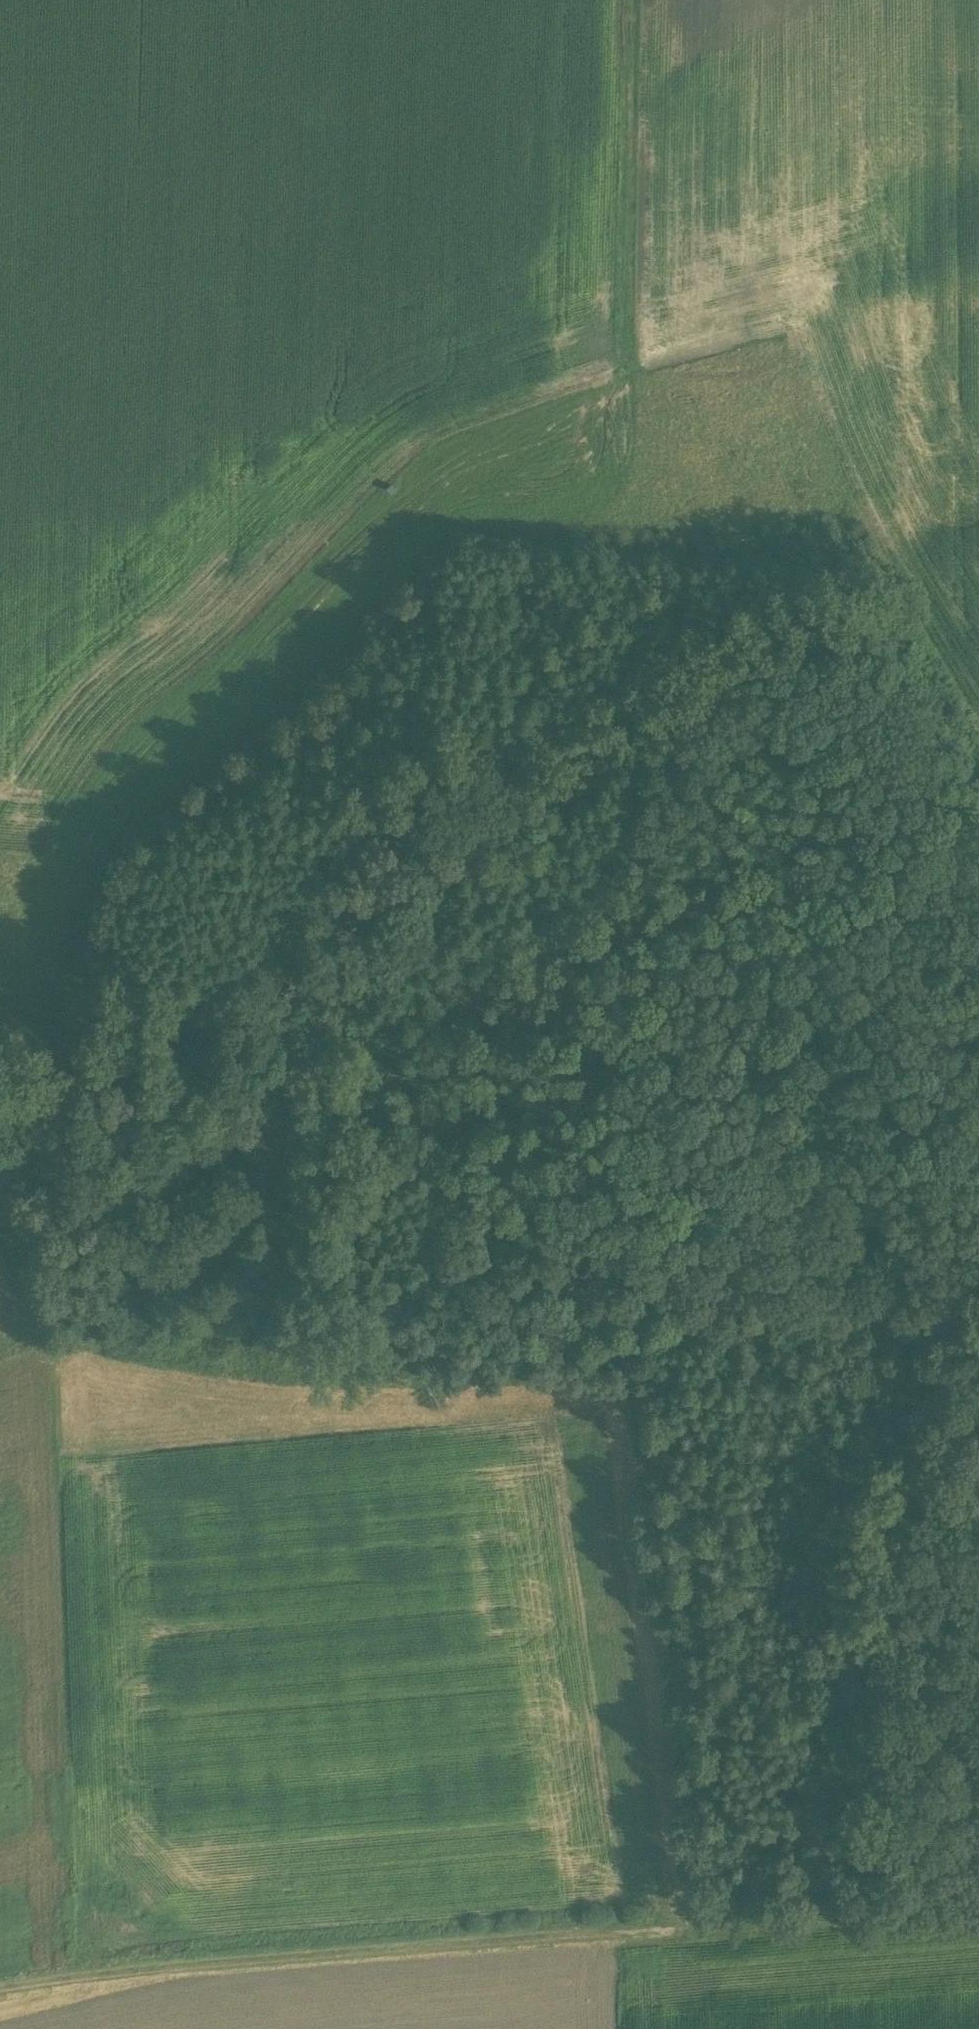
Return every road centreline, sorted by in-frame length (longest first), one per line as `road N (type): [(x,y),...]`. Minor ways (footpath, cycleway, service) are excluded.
road 1 (track): [(0,1980),(308,1944),(978,1898)]

